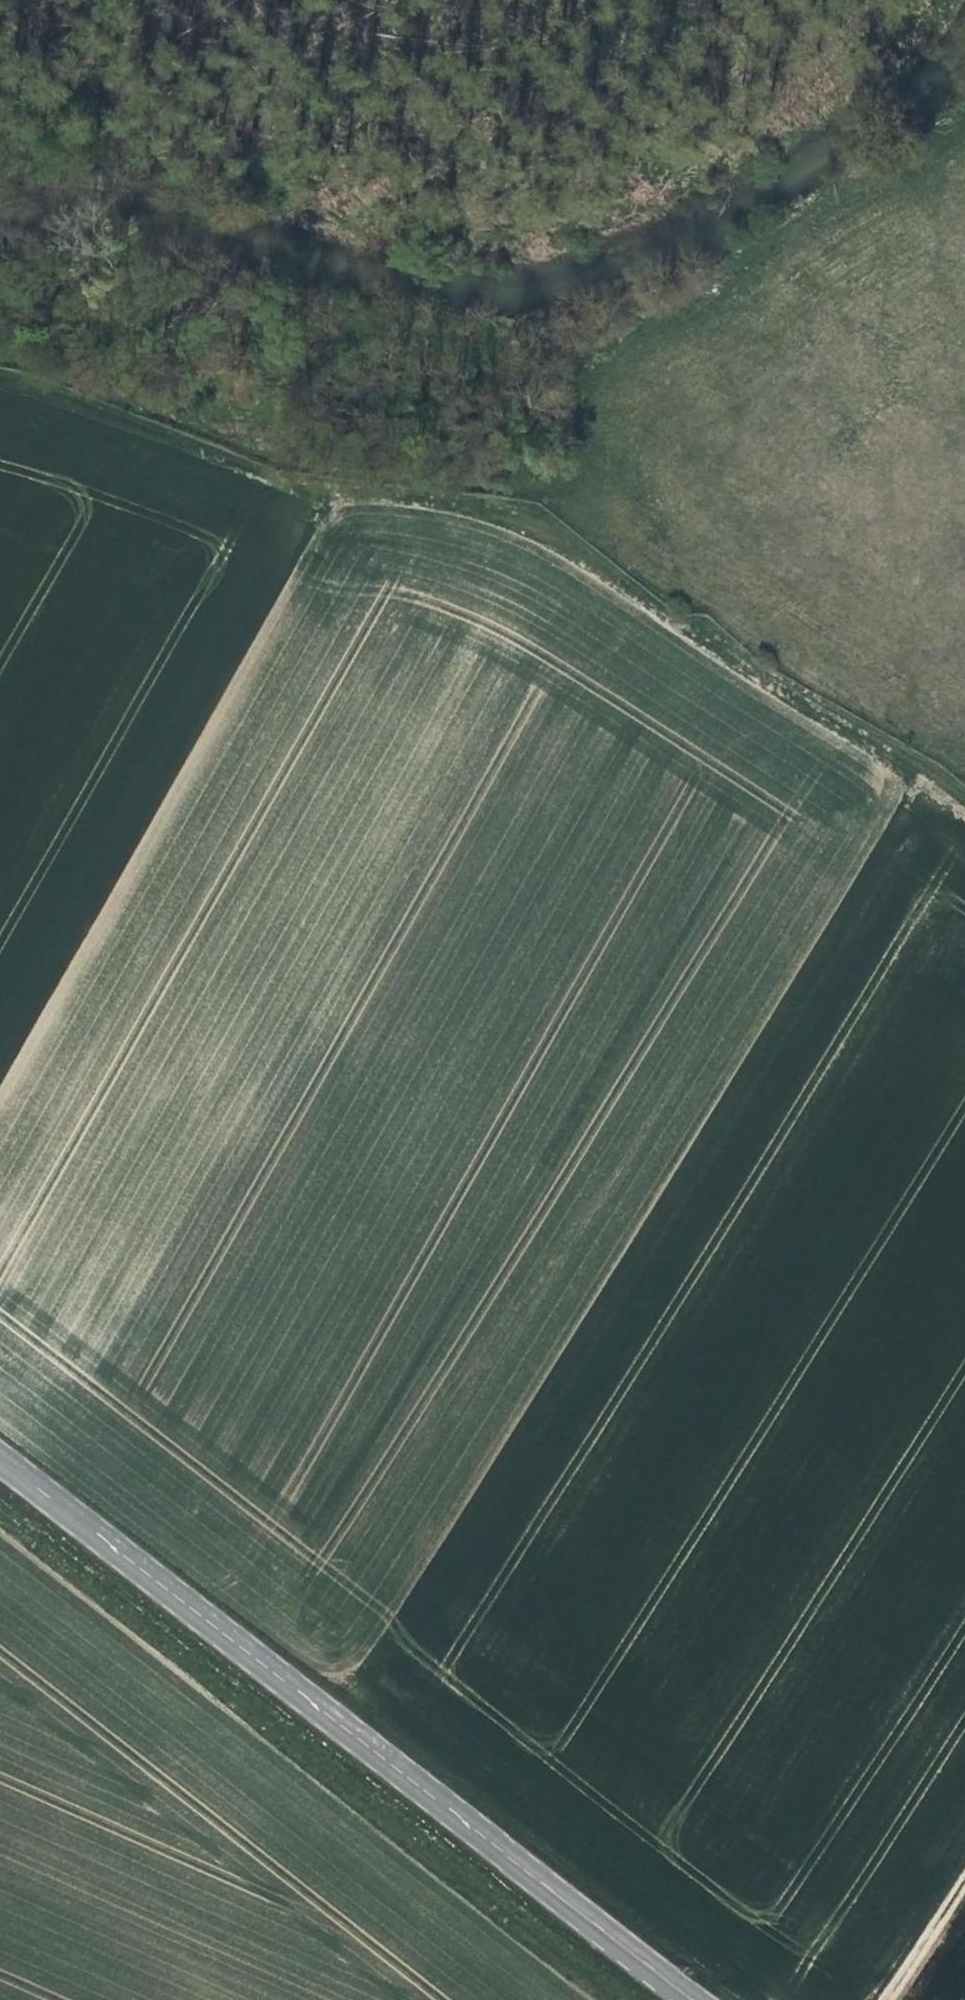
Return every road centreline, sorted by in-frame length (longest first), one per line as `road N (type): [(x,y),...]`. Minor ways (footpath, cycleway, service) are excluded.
road 1 (tertiary): [(0,1460),(687,1999)]
road 2 (track): [(964,1879),(887,1999)]

